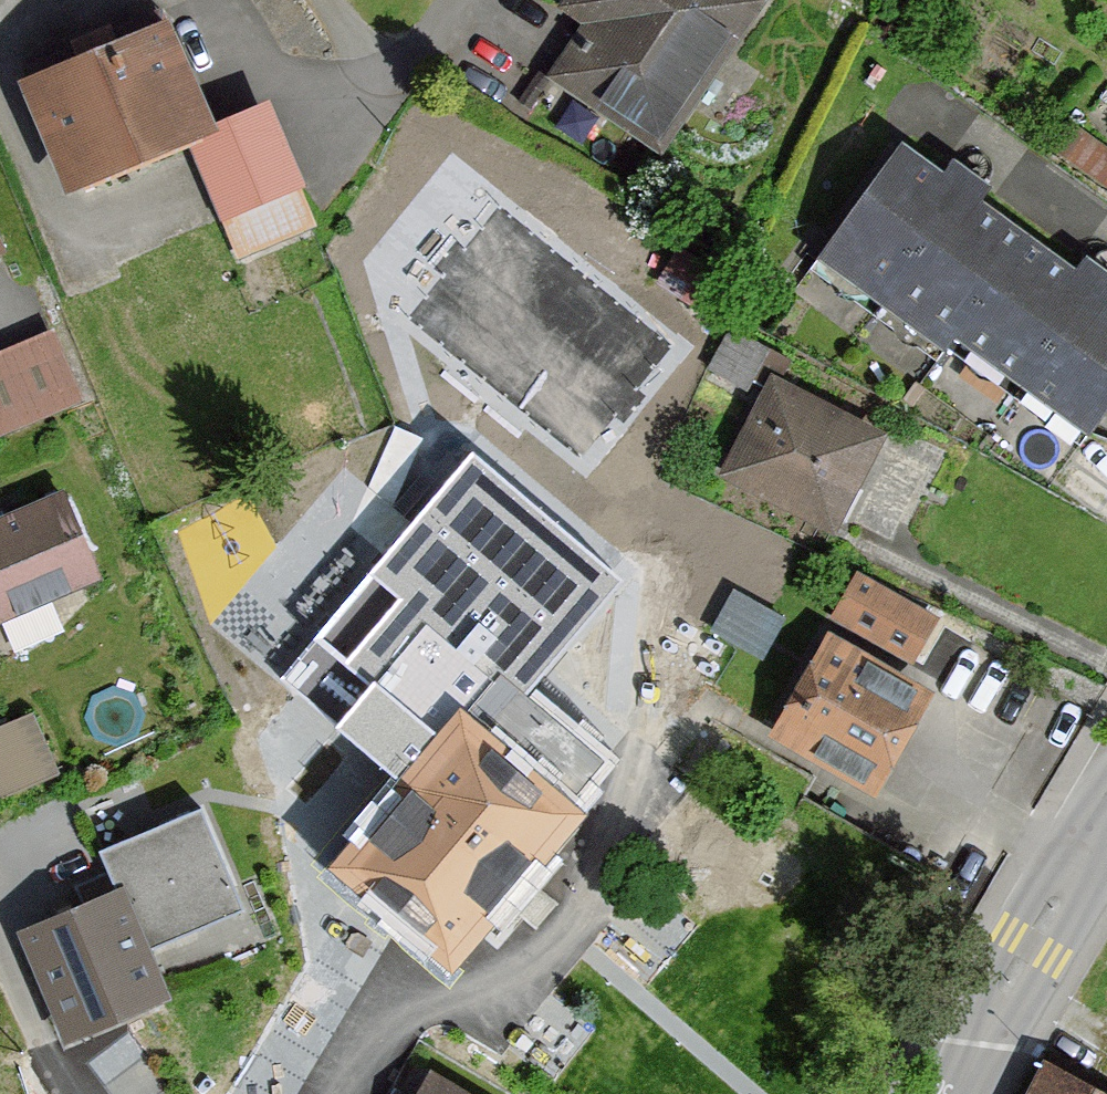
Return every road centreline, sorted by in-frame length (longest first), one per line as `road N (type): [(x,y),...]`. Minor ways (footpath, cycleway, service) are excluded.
road 1 (residential): [(954,1093),(1106,826)]
road 2 (residential): [(229,88),(315,131),(454,0)]
road 3 (residential): [(70,1093),(0,954)]

